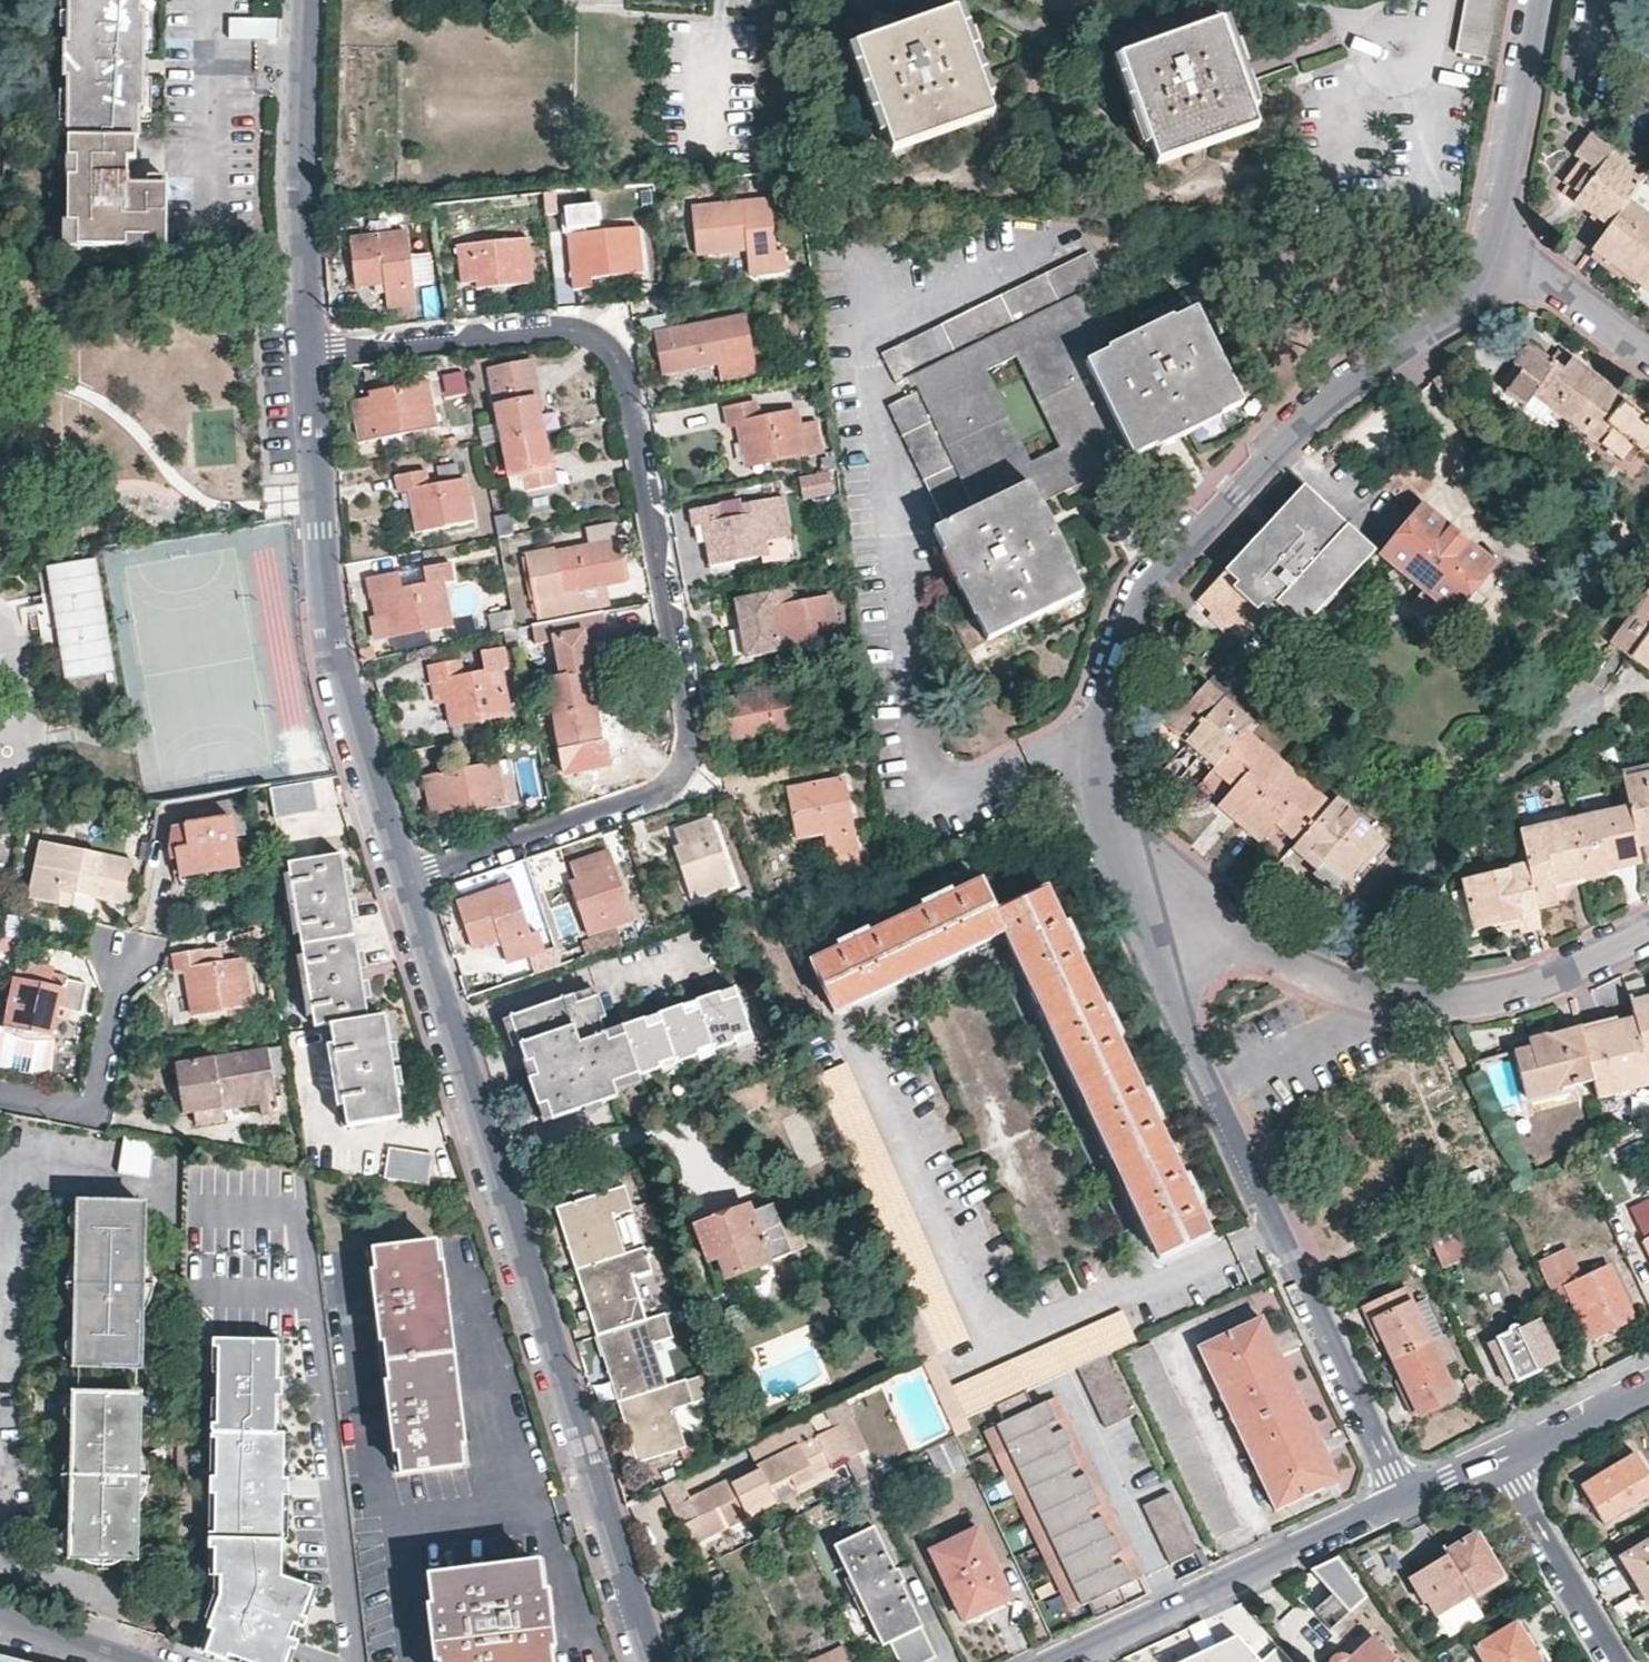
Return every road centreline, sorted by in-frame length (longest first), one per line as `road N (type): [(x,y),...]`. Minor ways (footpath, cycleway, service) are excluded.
road 1 (residential): [(405,877),(669,785),(691,753),(622,367),(577,330),(308,350)]
road 2 (residential): [(405,877),(653,1661)]
road 3 (residential): [(1137,902),(1097,734),(1134,617),(1154,583),(1297,428),(1471,289),(1493,243)]
road 4 (residential): [(1411,1501),(1195,1057),(1137,902)]
road 5 (residential): [(1137,902),(1360,993),(1429,1005),(1522,989),(1648,933)]
road 6 (residential): [(308,350),(332,639),(405,877)]
road 7 (residential): [(1058,1661),(1411,1501)]
road 8 (residential): [(309,0),(308,350)]
road 9 (residential): [(0,1096),(96,1114),(124,956)]
road 10 (residential): [(1493,243),(1539,0)]
road 11 (residential): [(1499,1456),(1623,1661)]
road 12 (residential): [(1648,358),(1493,243)]
road 13 (residential): [(1499,1456),(1648,1380)]

